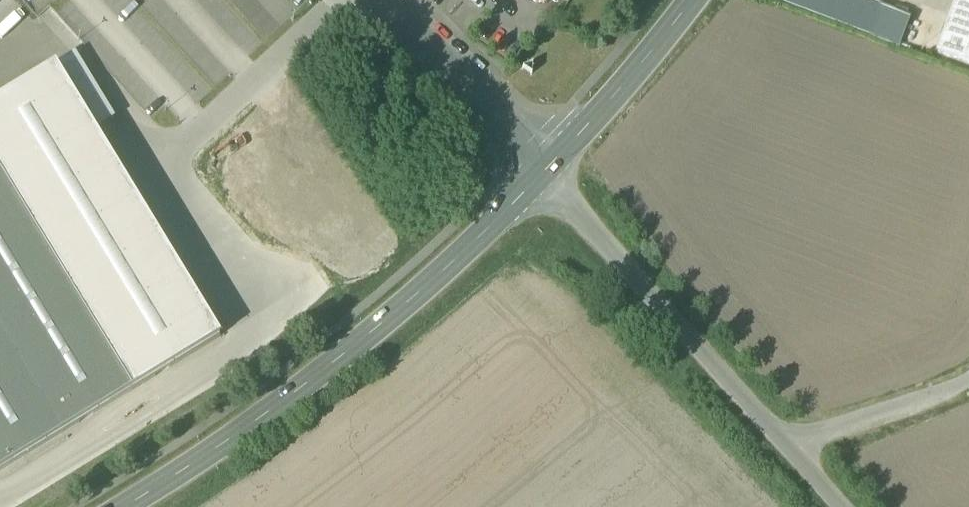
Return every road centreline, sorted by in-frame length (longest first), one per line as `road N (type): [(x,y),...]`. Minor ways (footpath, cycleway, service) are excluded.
road 1 (secondary): [(545,172),(431,285),(285,401),(127,506)]
road 2 (unclassified): [(787,434),(545,172)]
road 3 (residential): [(385,0),(545,172)]
road 4 (secondary): [(692,0),(545,172)]
road 5 (unclassified): [(787,434),(897,405),(968,374)]

